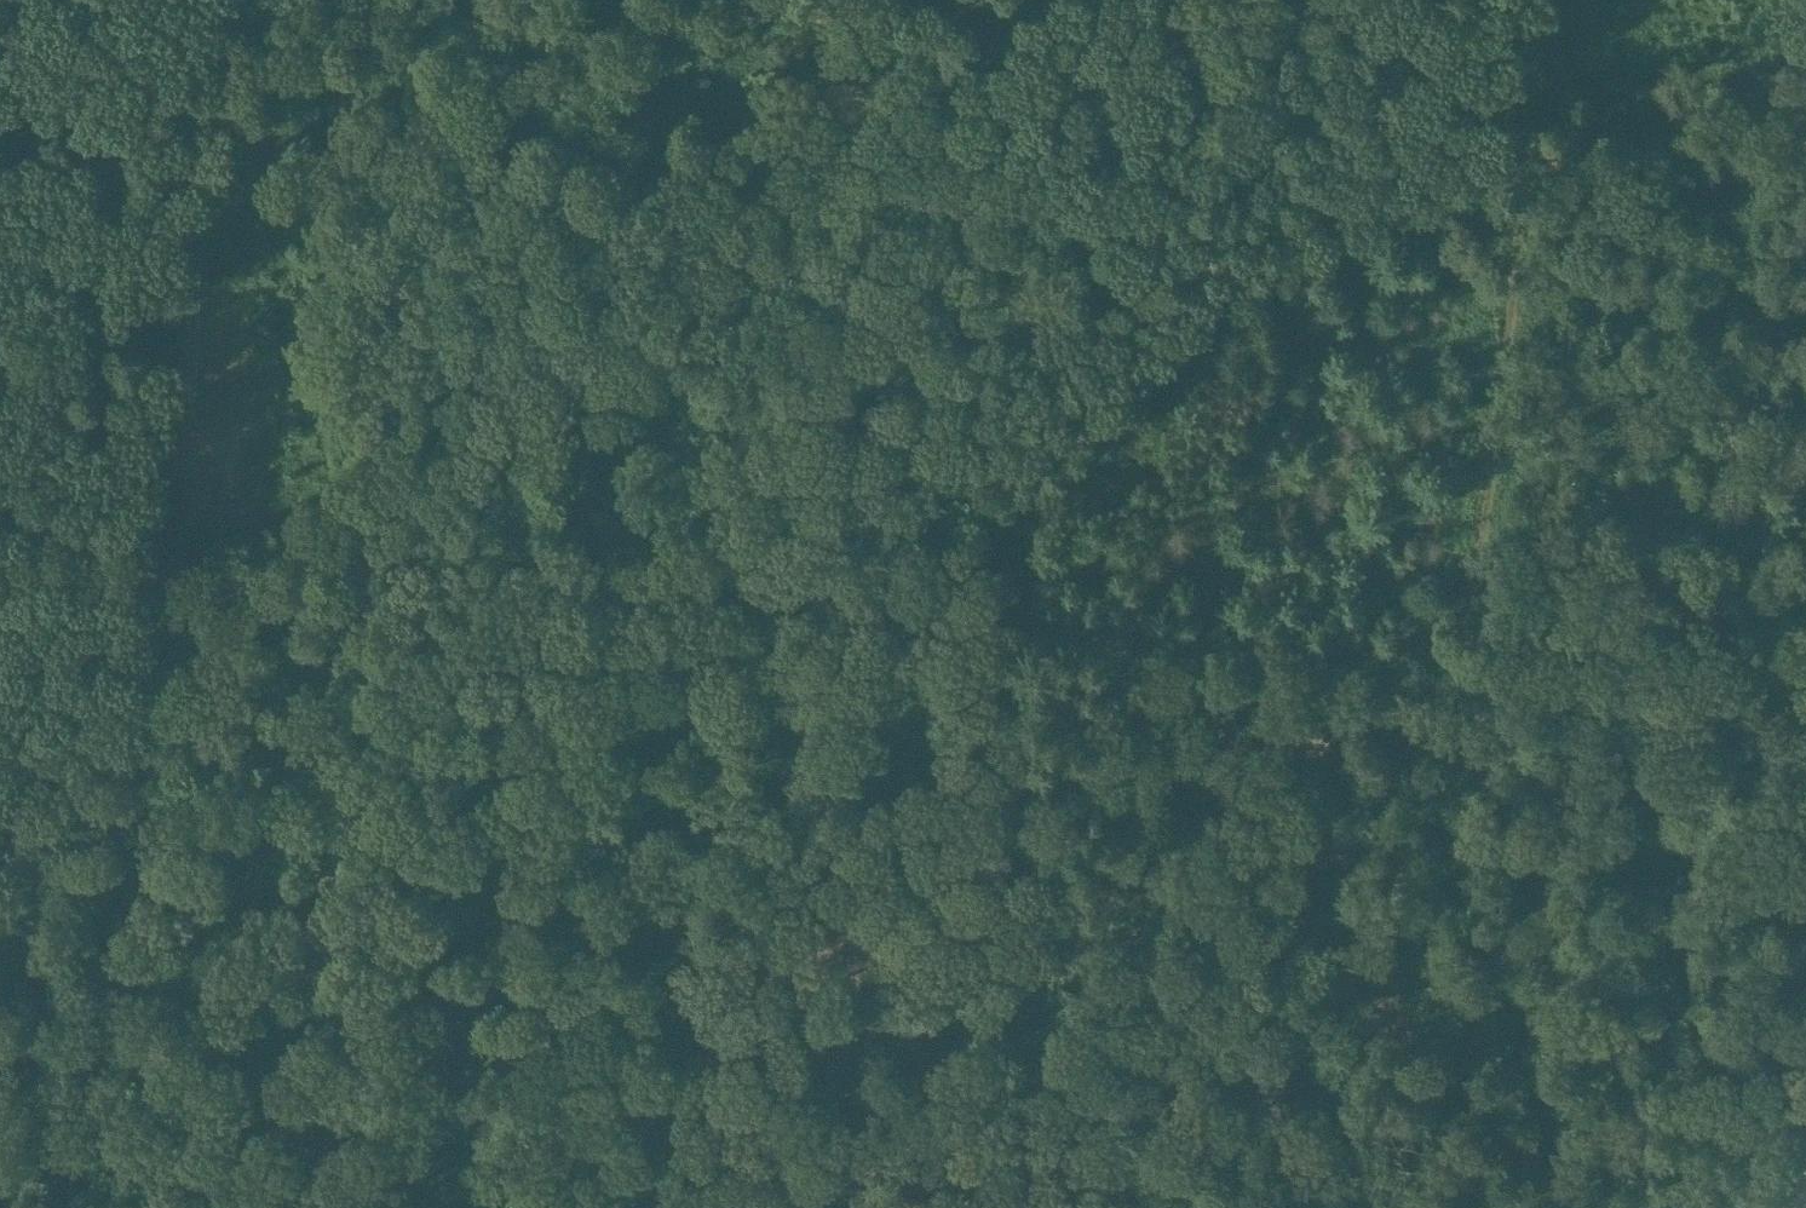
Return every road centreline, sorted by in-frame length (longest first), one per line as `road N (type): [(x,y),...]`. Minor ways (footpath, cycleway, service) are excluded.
road 1 (track): [(0,495),(168,524),(1805,698)]
road 2 (track): [(86,1207),(225,0)]
road 3 (track): [(1429,656),(1463,610),(1481,556),(1542,0)]

